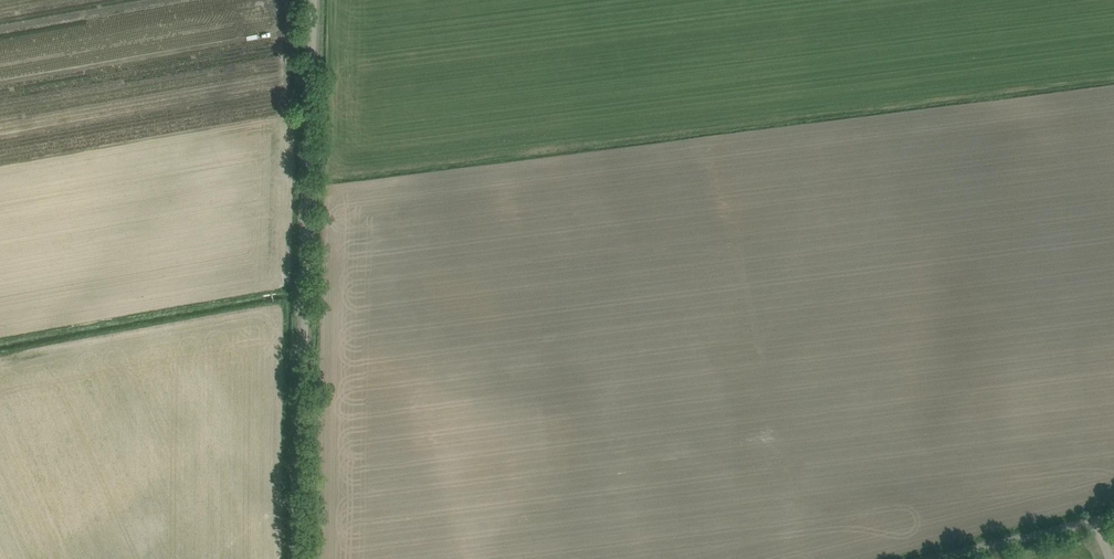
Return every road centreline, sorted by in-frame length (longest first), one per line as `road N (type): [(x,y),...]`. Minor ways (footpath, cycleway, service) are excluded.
road 1 (unclassified): [(303,558),(319,0)]
road 2 (unclassified): [(942,558),(1113,516)]

